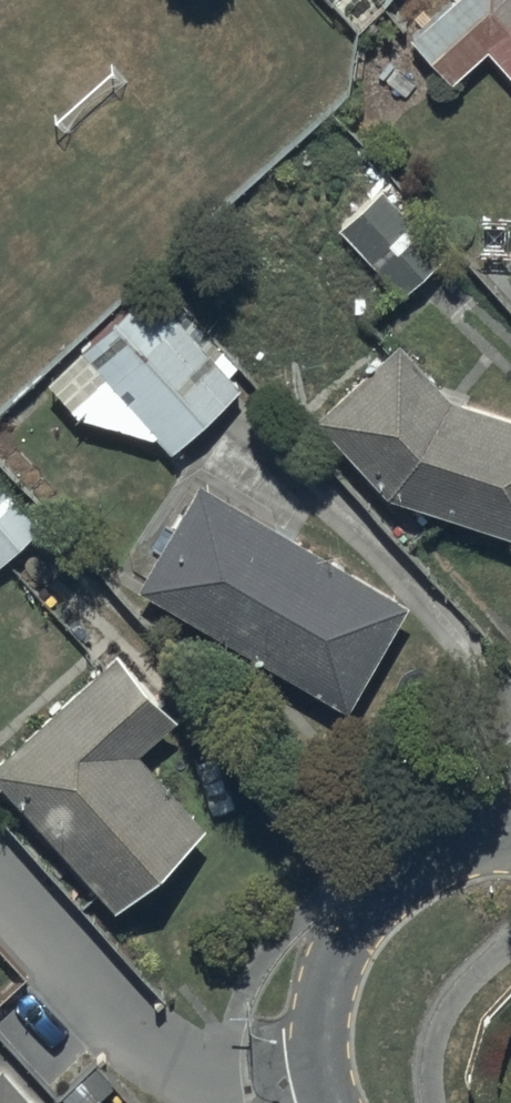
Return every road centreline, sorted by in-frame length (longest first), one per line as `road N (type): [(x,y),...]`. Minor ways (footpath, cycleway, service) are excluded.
road 1 (residential): [(0,887),(150,1050),(208,1084),(328,1100)]
road 2 (residential): [(328,1100),(318,1034),(327,971),(365,919),(431,864),(510,819)]

